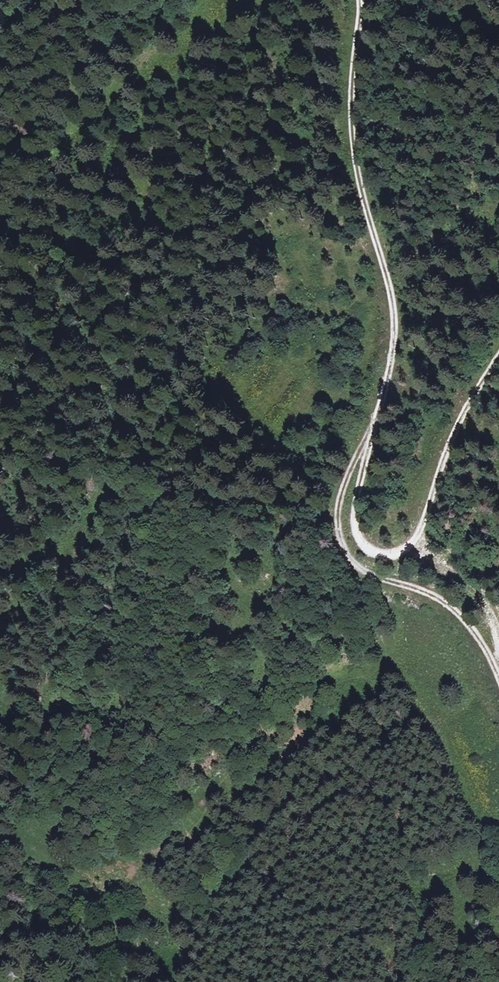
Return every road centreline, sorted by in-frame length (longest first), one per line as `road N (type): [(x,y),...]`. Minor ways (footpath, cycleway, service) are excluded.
road 1 (track): [(360,0),(353,142),(394,315),(389,368),(372,426)]
road 2 (track): [(372,426),(340,505),(350,558),(373,576),(456,611),(496,668)]
road 3 (track): [(414,542),(463,415),(498,357)]
road 4 (track): [(372,426),(358,533),(383,554),(414,542)]
road 5 (track): [(414,542),(474,589),(494,617),(498,644)]

